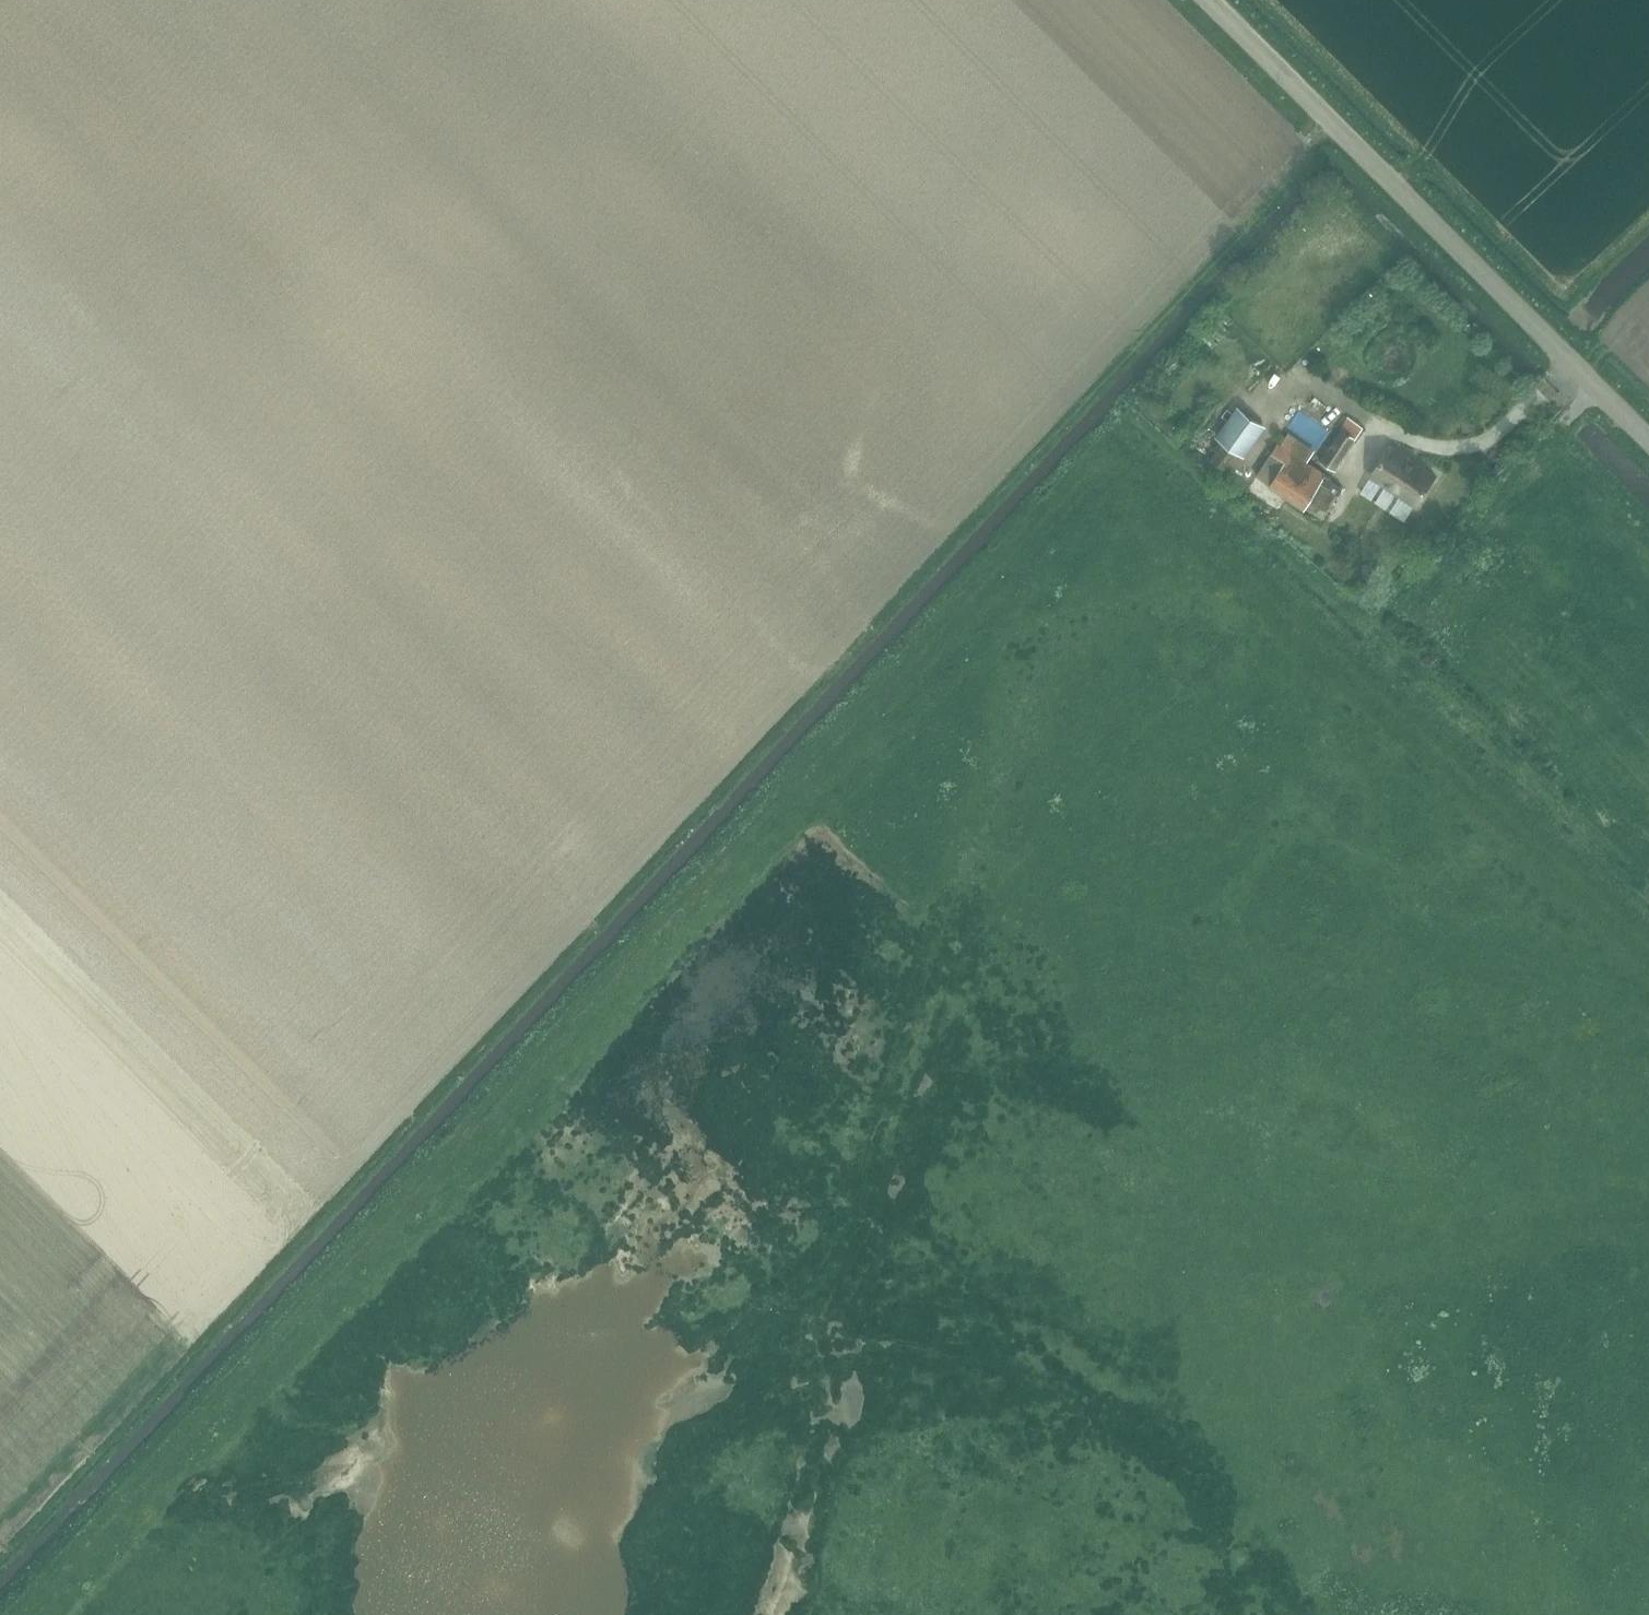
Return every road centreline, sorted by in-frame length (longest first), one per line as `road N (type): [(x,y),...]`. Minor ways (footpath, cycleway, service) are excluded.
road 1 (unclassified): [(1648,444),(1207,0)]

